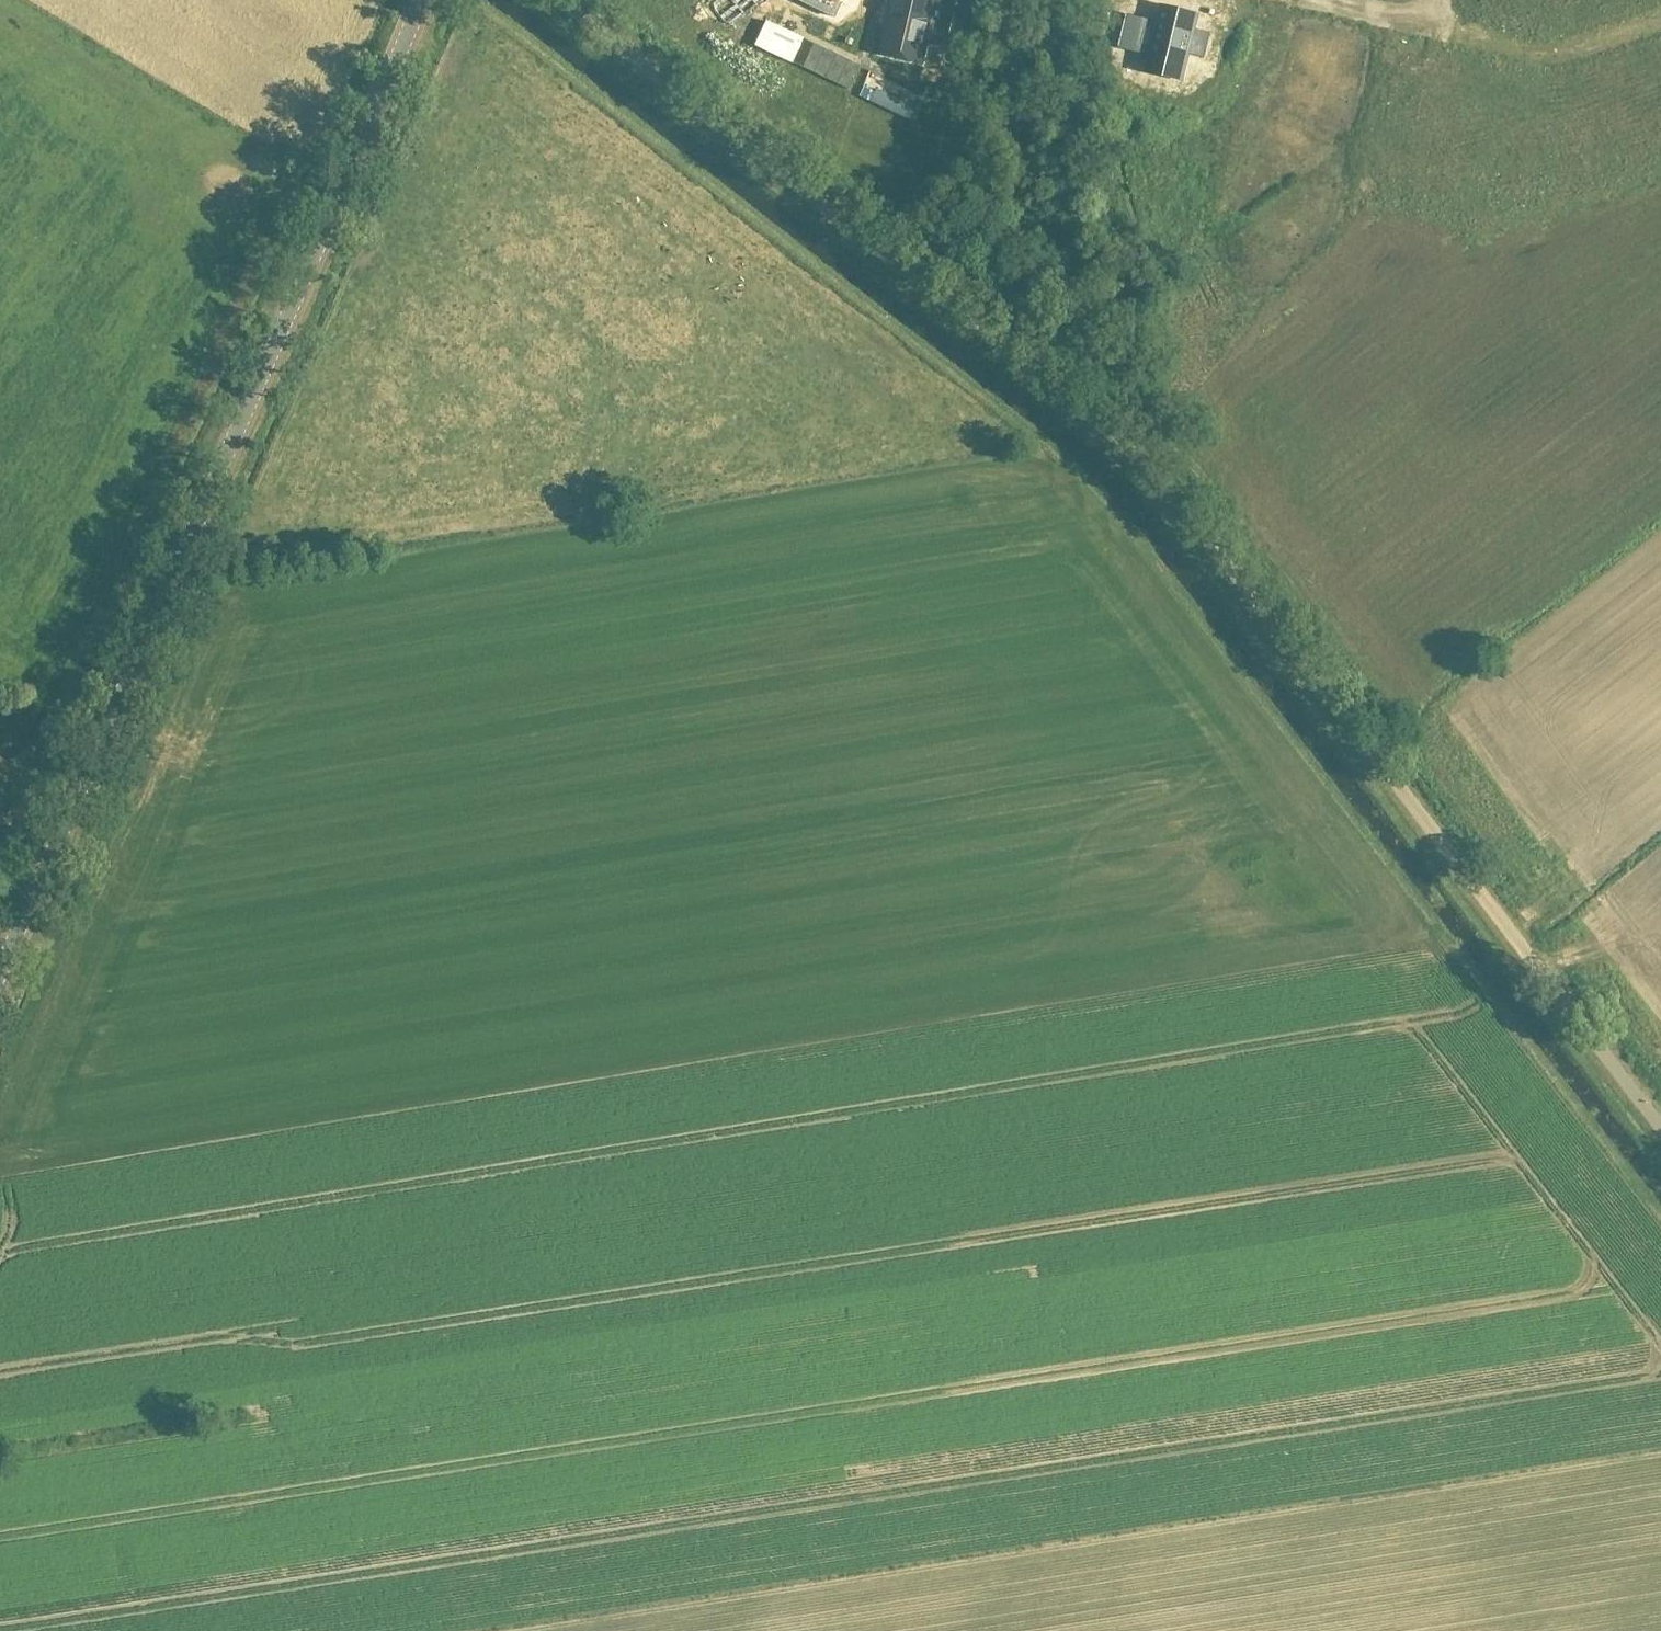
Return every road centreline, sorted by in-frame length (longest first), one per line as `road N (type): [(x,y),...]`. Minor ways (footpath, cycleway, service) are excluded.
road 1 (tertiary): [(0,970),(421,0)]
road 2 (residential): [(1660,24),(1558,60),(1432,29)]
road 3 (residential): [(1432,29),(1315,0)]

